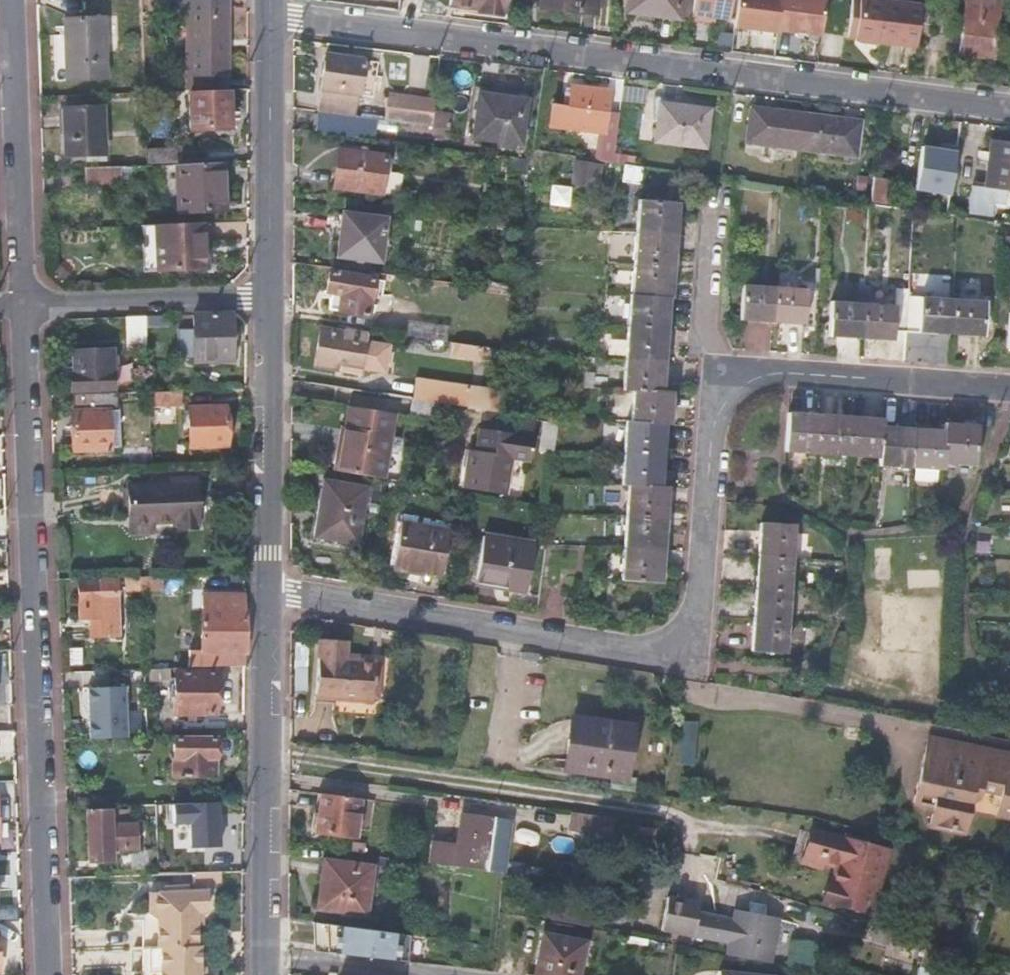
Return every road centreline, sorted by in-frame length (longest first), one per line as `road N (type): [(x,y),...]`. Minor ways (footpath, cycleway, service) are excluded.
road 1 (residential): [(1009,108),(271,16)]
road 2 (residential): [(267,589),(637,652),(684,644),(696,621),(717,371)]
road 3 (residential): [(46,974),(23,306)]
road 4 (tertiary): [(265,974),(267,589)]
road 5 (residential): [(23,306),(11,0)]
road 6 (tertiary): [(267,589),(268,294)]
road 7 (residential): [(717,371),(1009,388)]
road 8 (tertiary): [(268,294),(271,16)]
road 9 (residential): [(23,306),(268,294)]
road 10 (residential): [(717,371),(721,225)]

